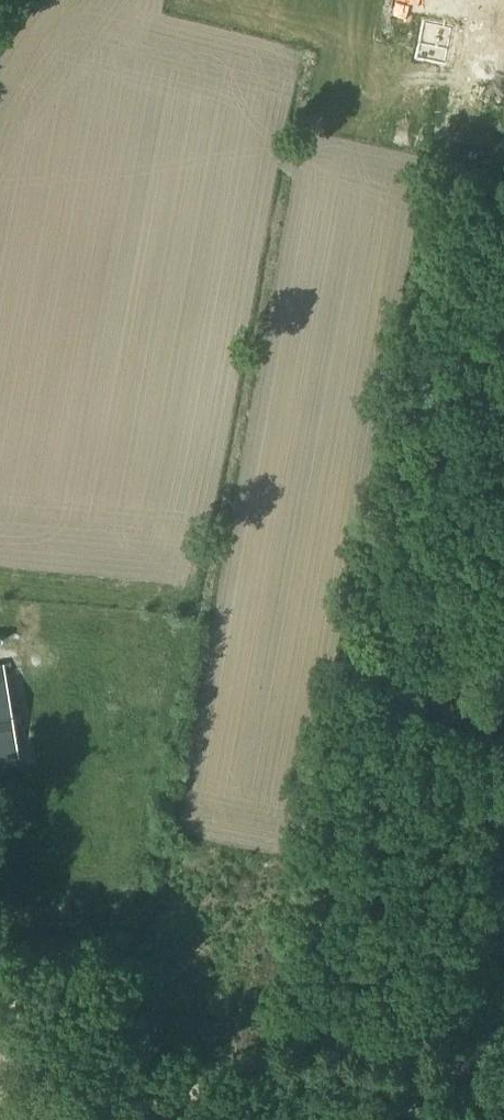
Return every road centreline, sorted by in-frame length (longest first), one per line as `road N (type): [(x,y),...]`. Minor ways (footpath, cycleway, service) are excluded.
road 1 (track): [(11,993),(100,1068),(135,1082),(503,1115)]

